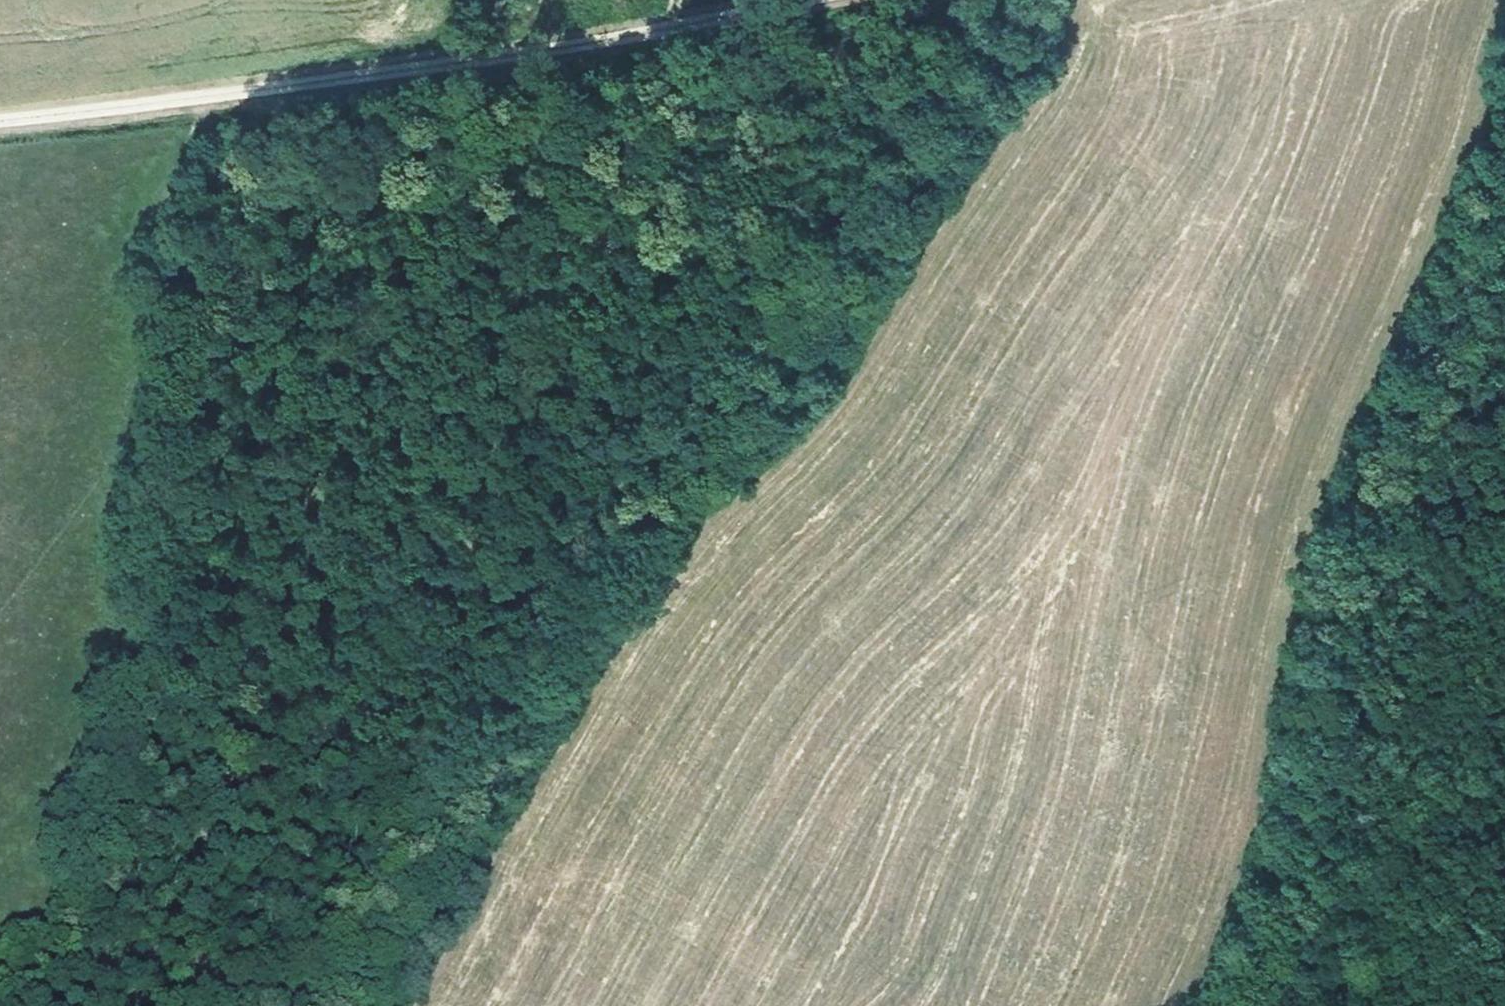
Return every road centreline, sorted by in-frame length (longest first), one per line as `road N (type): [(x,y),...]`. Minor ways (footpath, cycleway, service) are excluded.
road 1 (track): [(789,0),(307,89),(0,124)]

